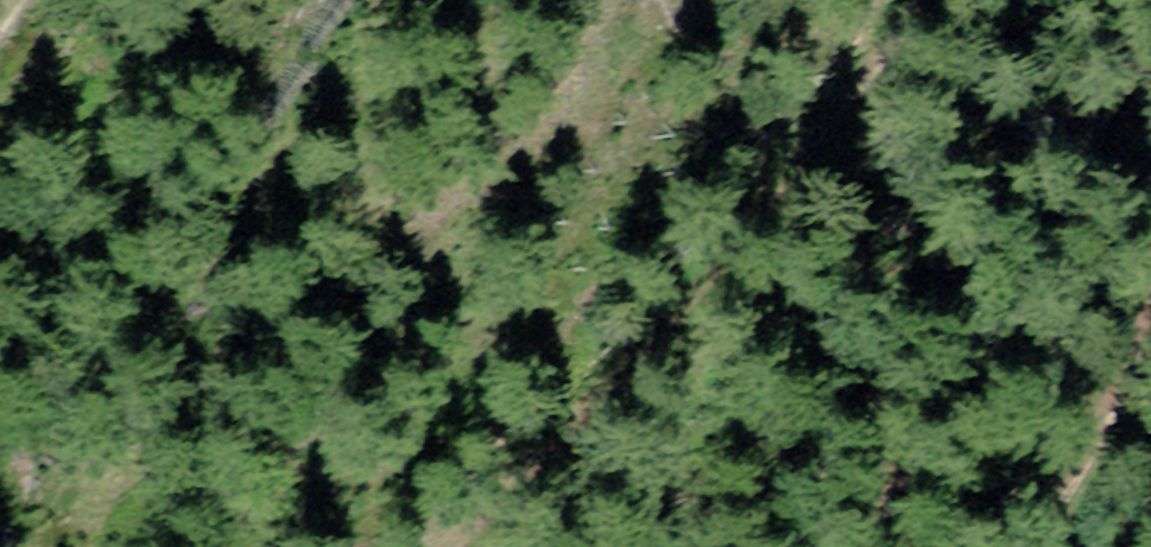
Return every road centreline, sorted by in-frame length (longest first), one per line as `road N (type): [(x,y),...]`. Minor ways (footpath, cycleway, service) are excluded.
road 1 (track): [(926,0),(776,182),(449,546)]
road 2 (track): [(1029,546),(1150,293)]

